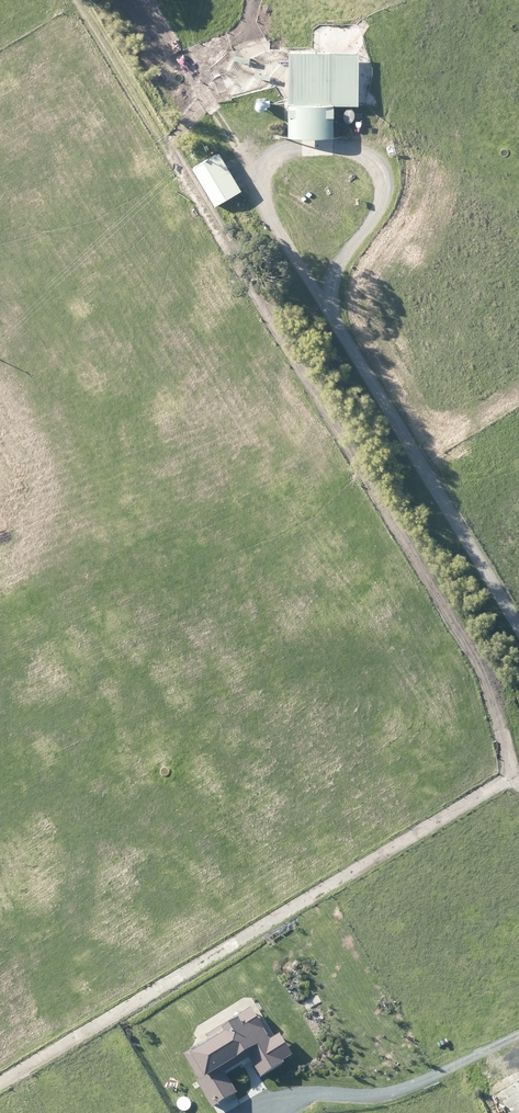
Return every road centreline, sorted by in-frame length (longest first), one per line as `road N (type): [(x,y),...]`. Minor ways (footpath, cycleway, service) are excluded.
road 1 (track): [(518,629),(310,291),(271,208),(273,179),(305,156),(359,153),(371,164),(376,189),(367,227)]
road 2 (track): [(0,1086),(510,777),(518,784)]
road 3 (track): [(268,1112),(301,1099),(406,1090),(518,1038)]
road 4 (track): [(273,179),(209,97),(218,68),(240,44),(251,0)]

